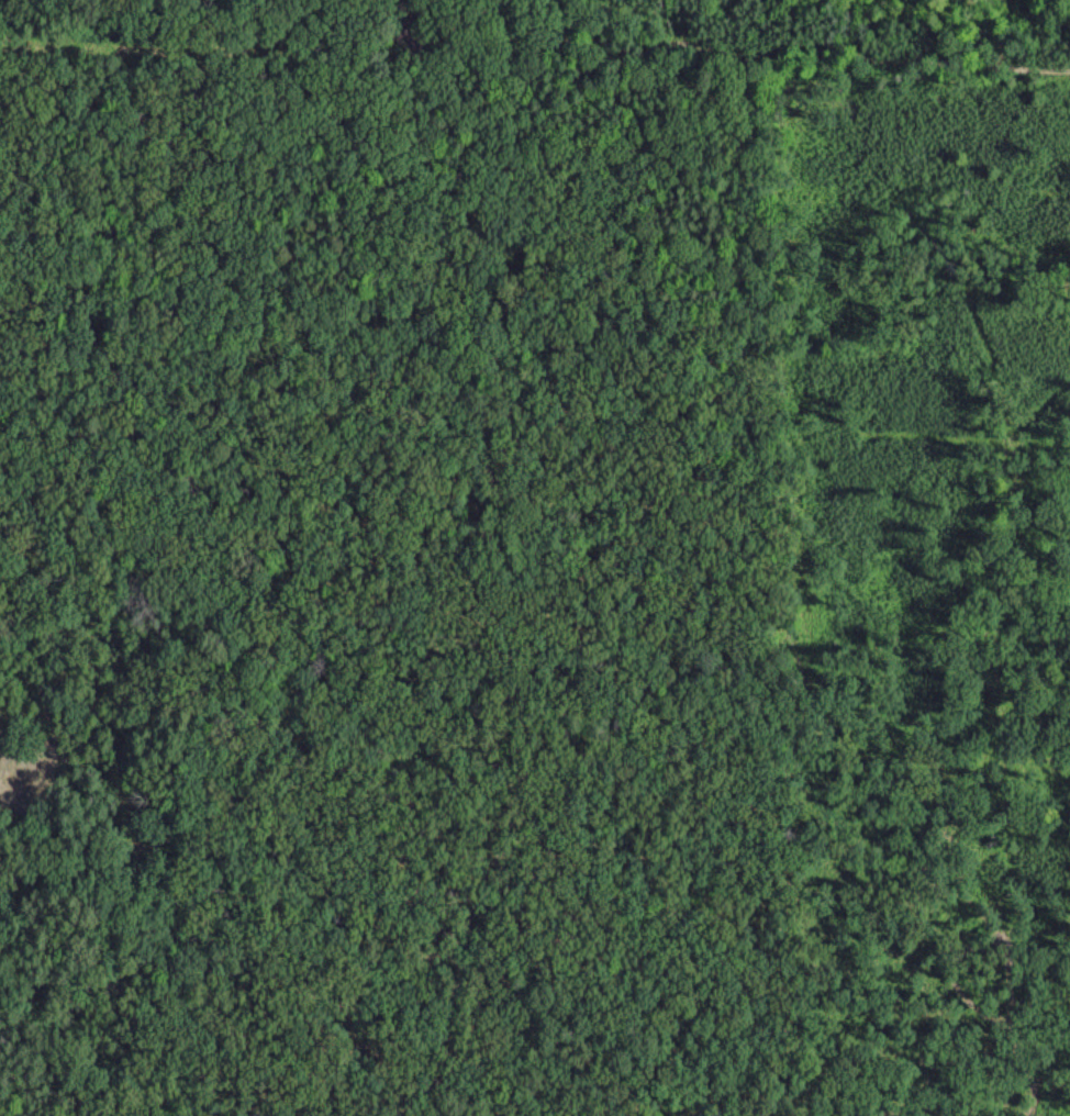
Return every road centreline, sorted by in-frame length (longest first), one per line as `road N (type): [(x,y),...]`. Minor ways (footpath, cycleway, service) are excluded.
road 1 (track): [(599,0),(675,30),(620,47),(567,37),(484,49),(372,0)]

